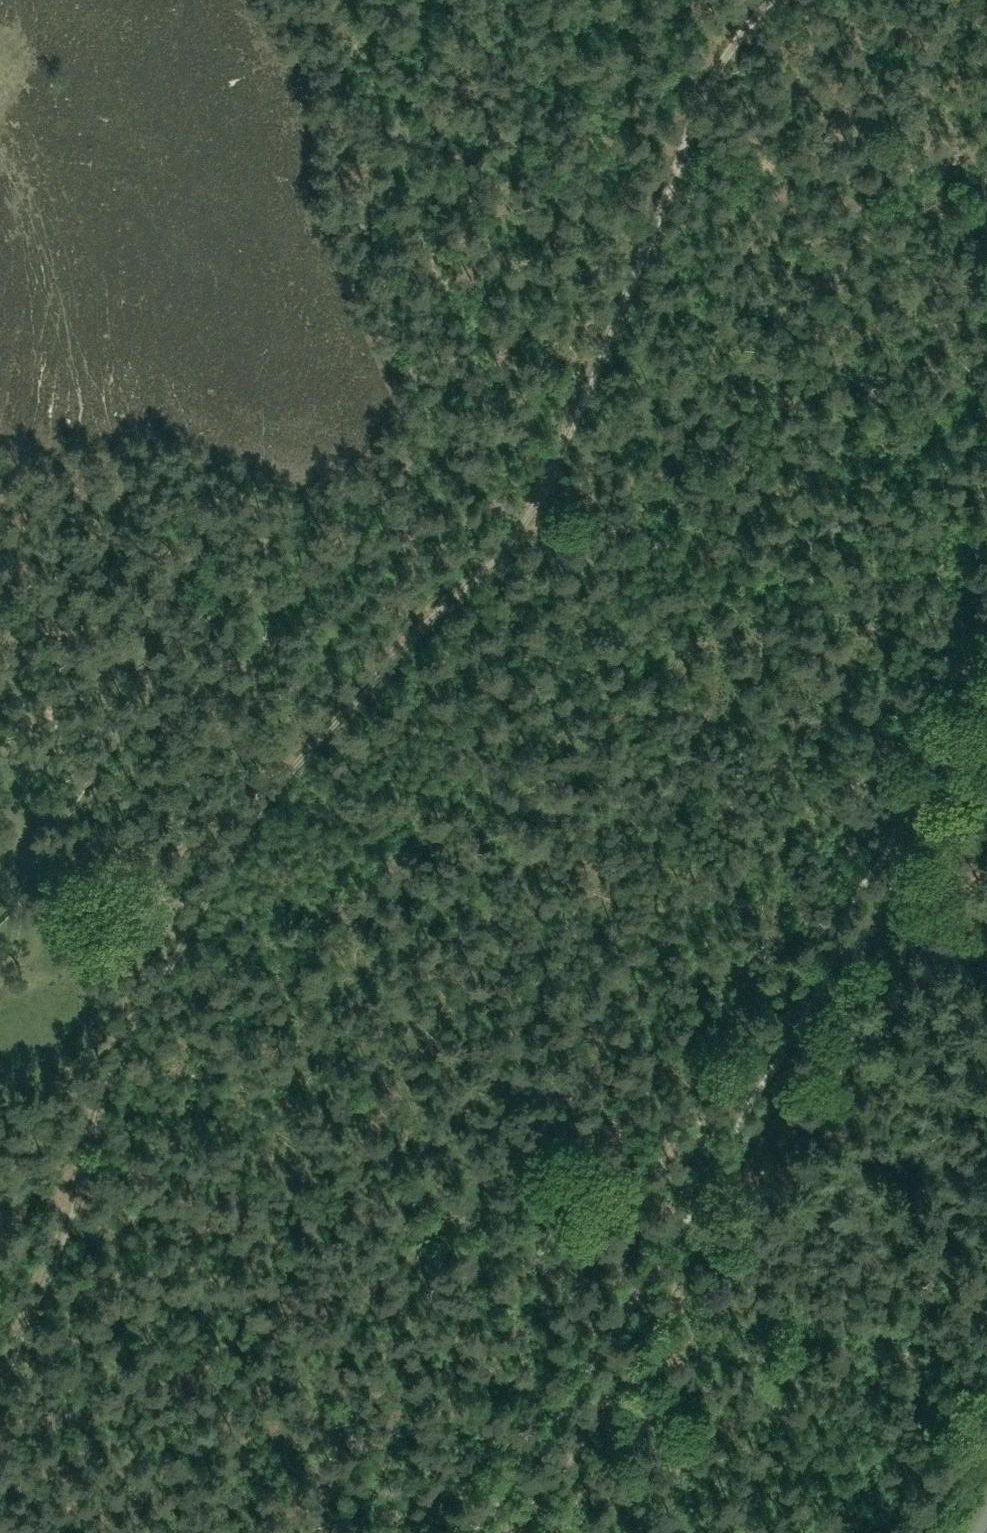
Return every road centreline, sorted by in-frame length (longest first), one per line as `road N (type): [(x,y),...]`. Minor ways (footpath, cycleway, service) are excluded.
road 1 (track): [(769,0),(706,88),(638,275),(524,524),(286,778),(134,1013),(105,1083),(64,1241),(0,1384)]
road 2 (track): [(514,1532),(667,1309),(986,723)]

